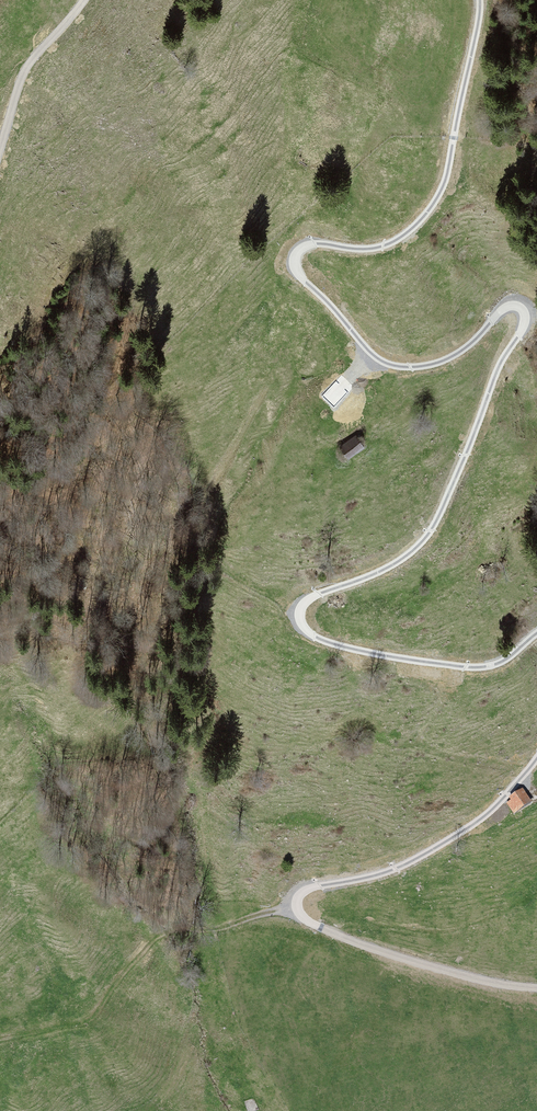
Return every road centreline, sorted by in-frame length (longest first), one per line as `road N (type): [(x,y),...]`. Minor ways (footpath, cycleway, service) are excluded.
road 1 (track): [(536,307),(525,299),(508,307),(443,356),(383,355),(301,272),(298,258),(318,239),(379,242),(412,224),(439,193),(483,0)]
road 2 (track): [(536,633),(515,654),(483,661),(313,633),(297,611),(301,597),(394,559),(428,523),(536,316)]
road 3 (track): [(536,990),(372,951),(293,900),(319,877),(424,850),(536,757)]
road 4 (track): [(73,0),(20,69),(0,135)]

